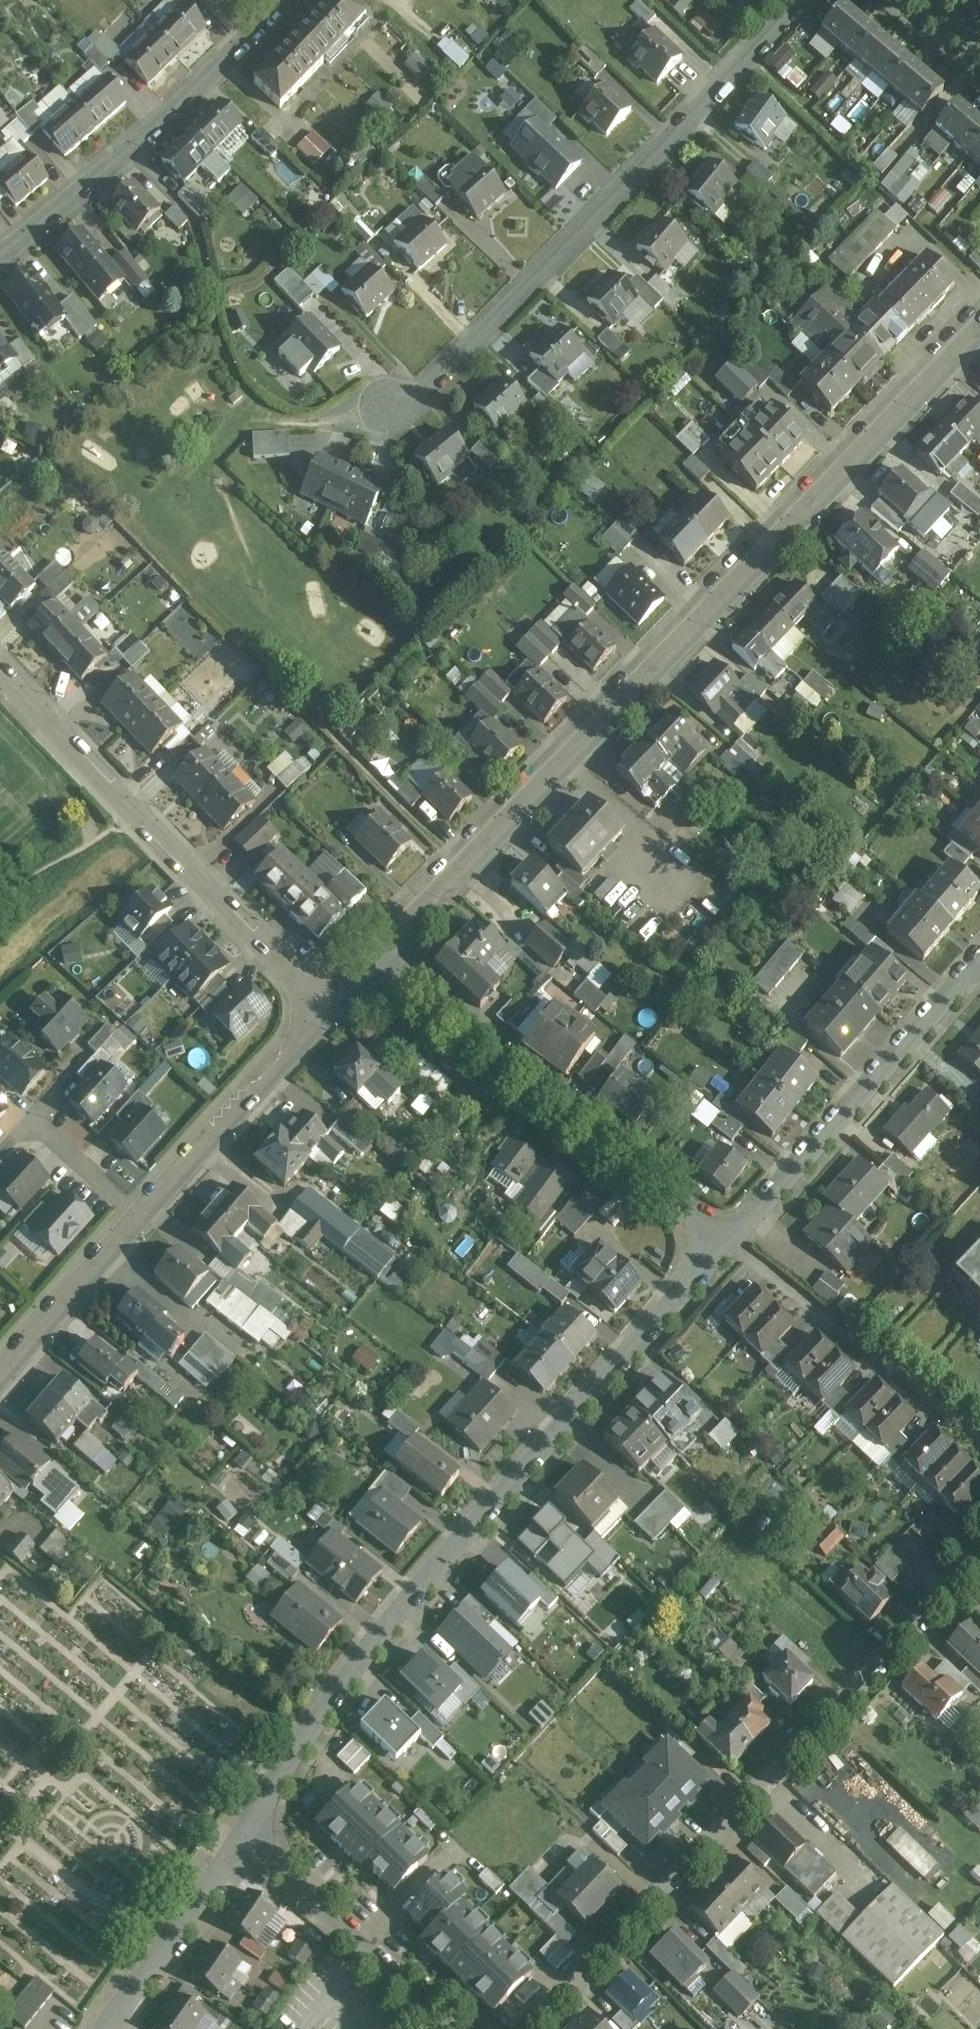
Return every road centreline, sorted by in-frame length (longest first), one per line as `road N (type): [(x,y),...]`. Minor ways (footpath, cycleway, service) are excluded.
road 1 (residential): [(374,961),(979,316)]
road 2 (residential): [(731,1239),(241,1841)]
road 3 (residential): [(979,1559),(540,2028)]
road 4 (residential): [(410,404),(800,0)]
road 5 (residential): [(0,690),(324,1016)]
road 6 (residential): [(731,1239),(374,961)]
road 7 (residential): [(979,954),(731,1239)]
road 8 (residential): [(0,260),(254,41)]
road 9 (residential): [(979,1435),(731,1239)]
road 10 (residential): [(442,2028),(241,1841)]
road 11 (residential): [(148,1214),(324,1016)]
road 12 (residential): [(241,1841),(101,2028)]
road 13 (residential): [(0,1376),(148,1214)]
road 14 (residential): [(39,1120),(148,1214)]

